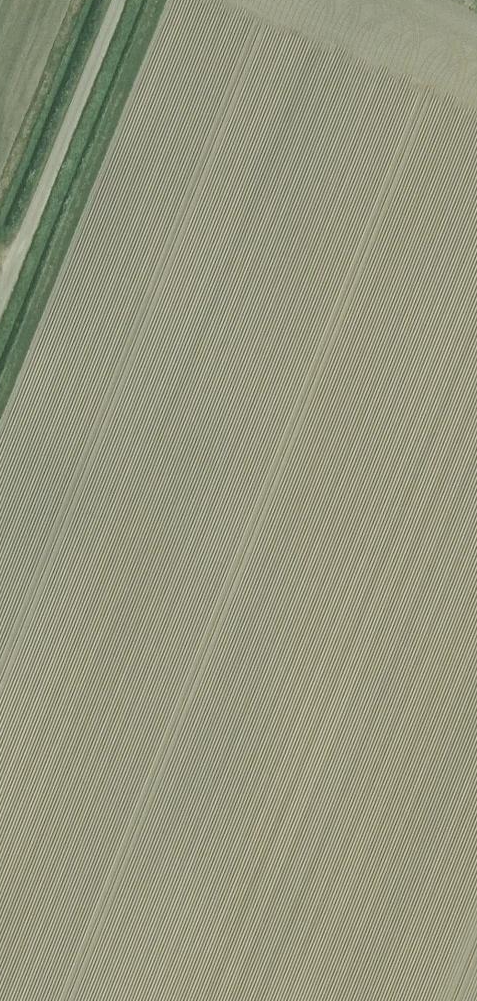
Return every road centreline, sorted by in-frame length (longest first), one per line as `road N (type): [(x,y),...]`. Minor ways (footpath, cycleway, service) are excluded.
road 1 (unclassified): [(0,289),(113,0)]

